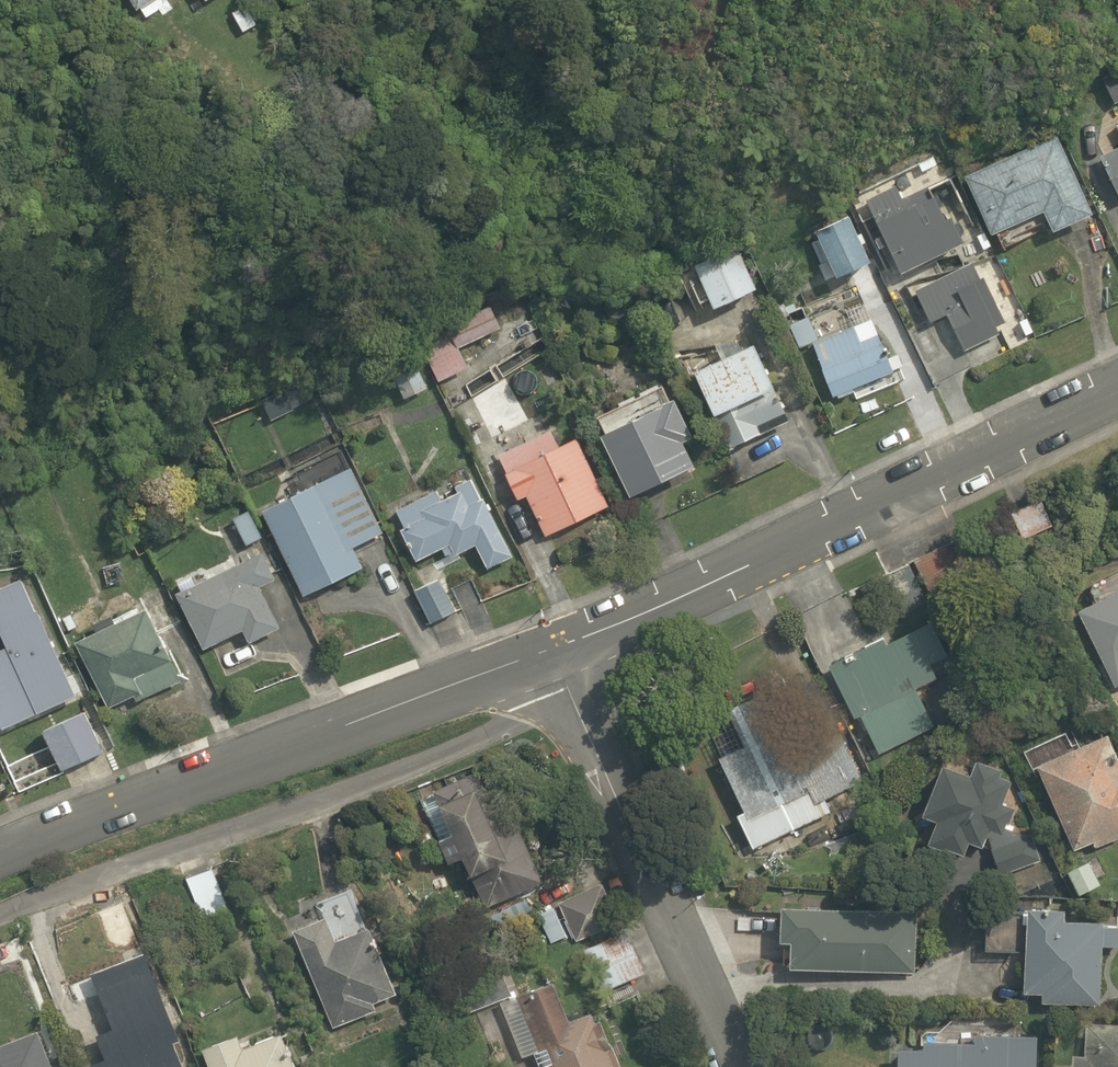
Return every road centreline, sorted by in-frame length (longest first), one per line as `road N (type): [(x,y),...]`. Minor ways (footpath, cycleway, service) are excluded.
road 1 (unclassified): [(1117,383),(558,644)]
road 2 (unclassified): [(558,644),(0,850)]
road 3 (residential): [(732,1066),(706,986),(558,644)]

